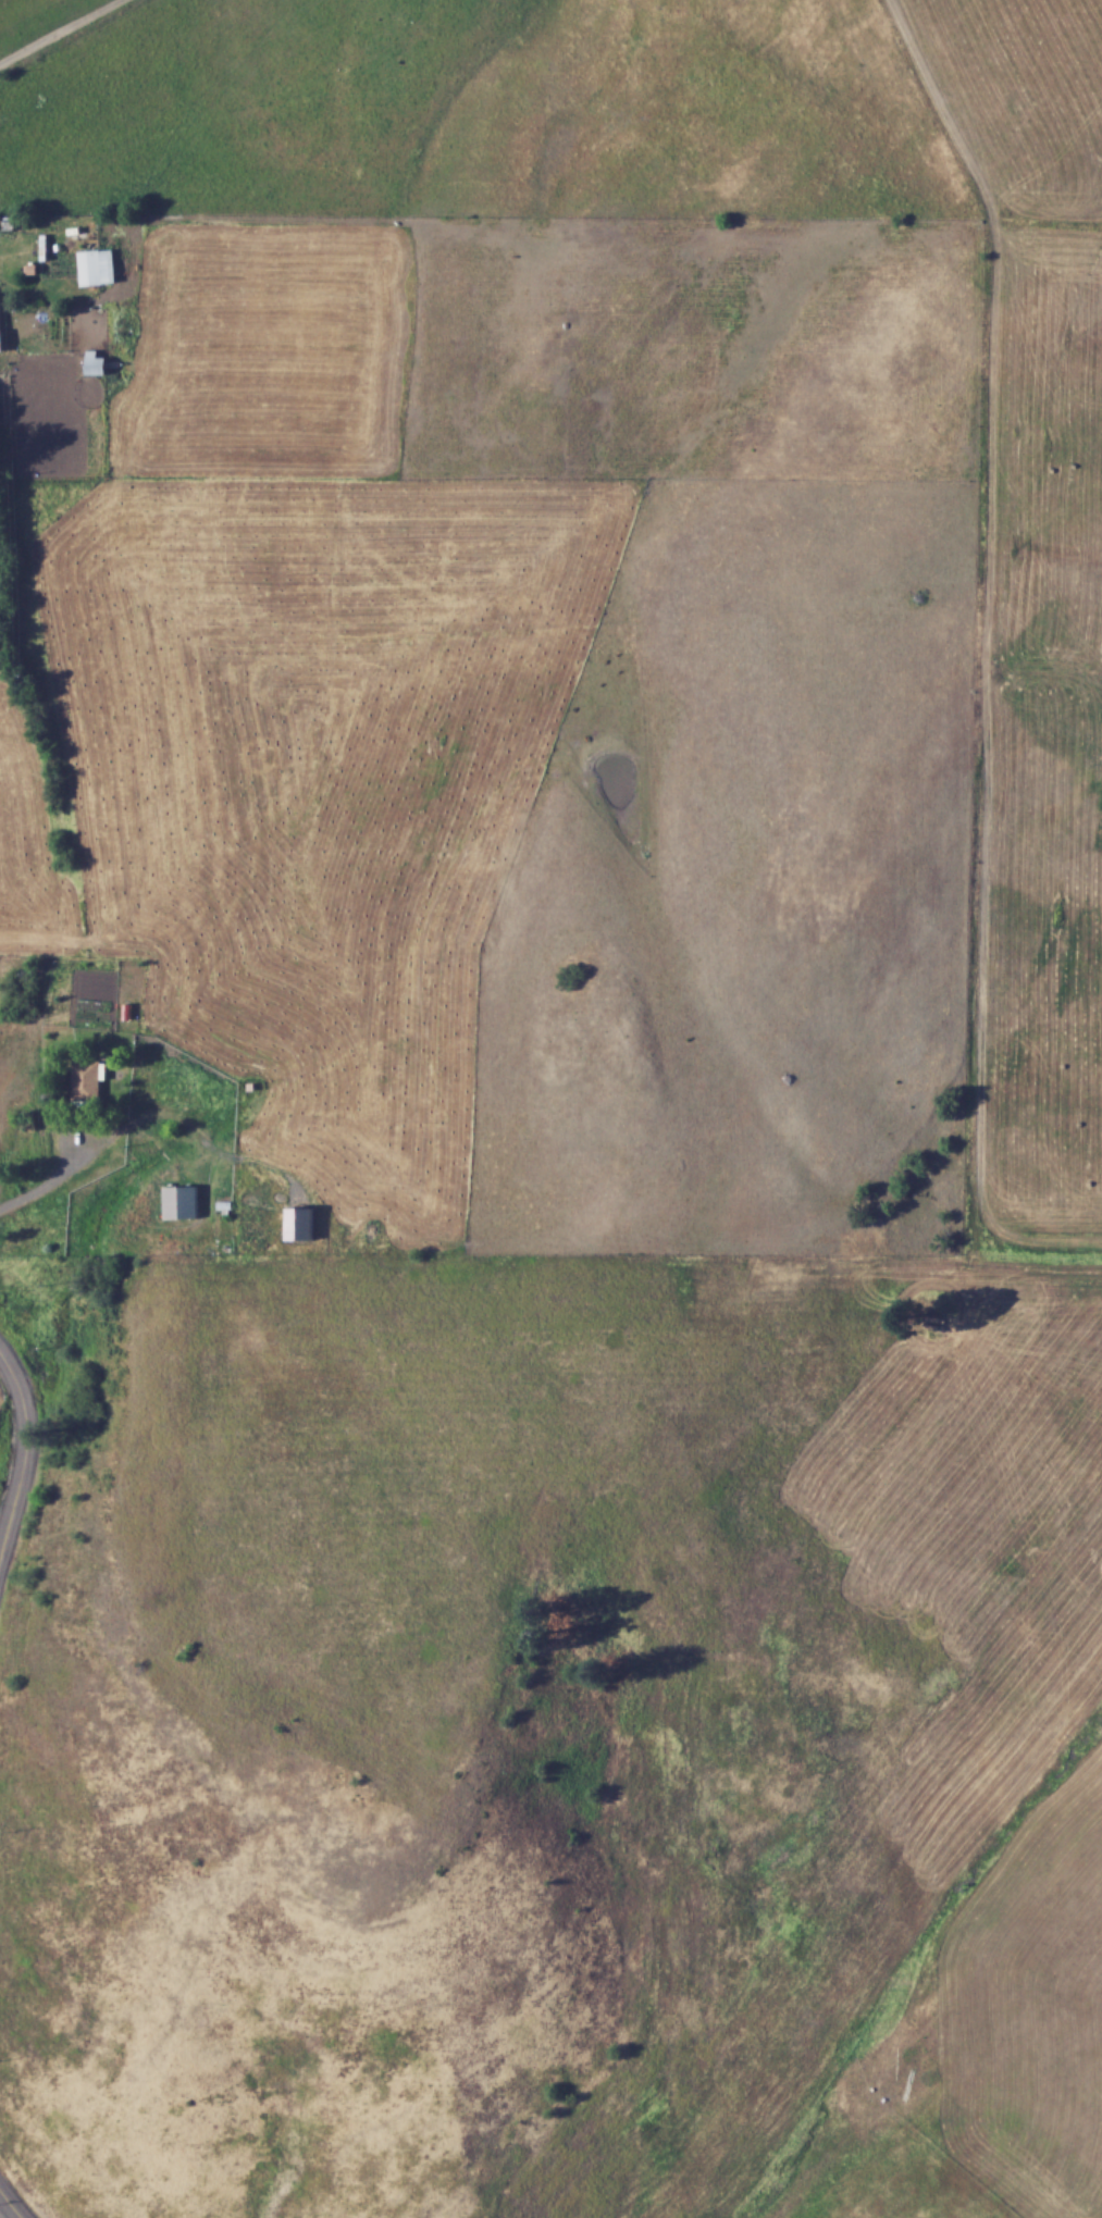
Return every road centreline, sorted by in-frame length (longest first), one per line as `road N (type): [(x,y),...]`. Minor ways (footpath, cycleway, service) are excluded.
road 1 (tertiary): [(0,1347),(16,1379),(27,1437),(0,1553)]
road 2 (residential): [(0,61),(116,0)]

